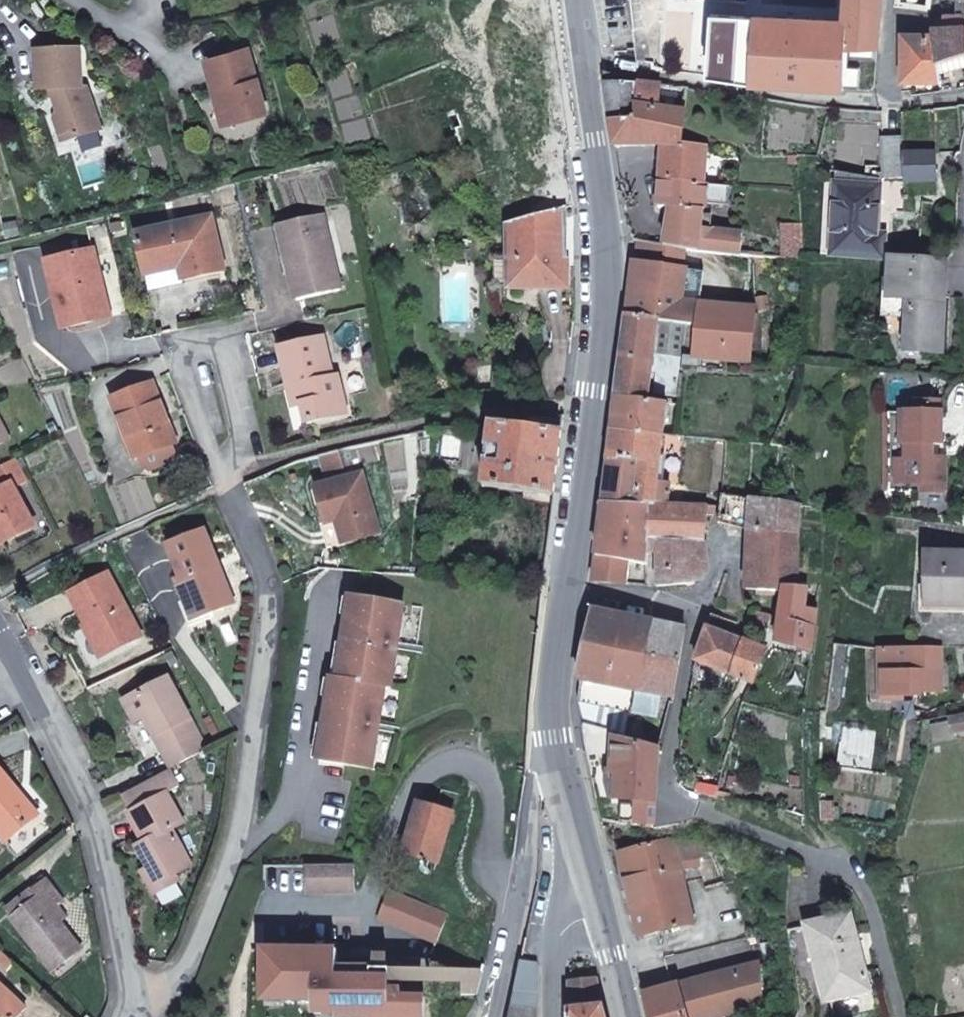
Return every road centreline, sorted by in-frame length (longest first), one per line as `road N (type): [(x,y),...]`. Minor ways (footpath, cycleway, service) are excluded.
road 1 (secondary): [(556,764),(546,698),(595,407),(607,245),(592,58)]
road 2 (residential): [(119,1015),(144,1007),(188,970),(235,857),(271,641),(274,574),(239,493)]
road 3 (residential): [(119,1015),(124,1003),(103,892),(76,791),(0,633)]
road 4 (residential): [(239,493),(226,354),(196,344),(178,355),(232,482)]
road 5 (residential): [(890,100),(782,92),(592,58)]
road 6 (residential): [(489,1016),(530,797),(556,764)]
road 7 (secondary): [(598,900),(556,764)]
road 8 (secondary): [(598,900),(579,909),(557,936),(547,978),(550,1016)]
road 9 (secondary): [(598,900),(630,1016)]

